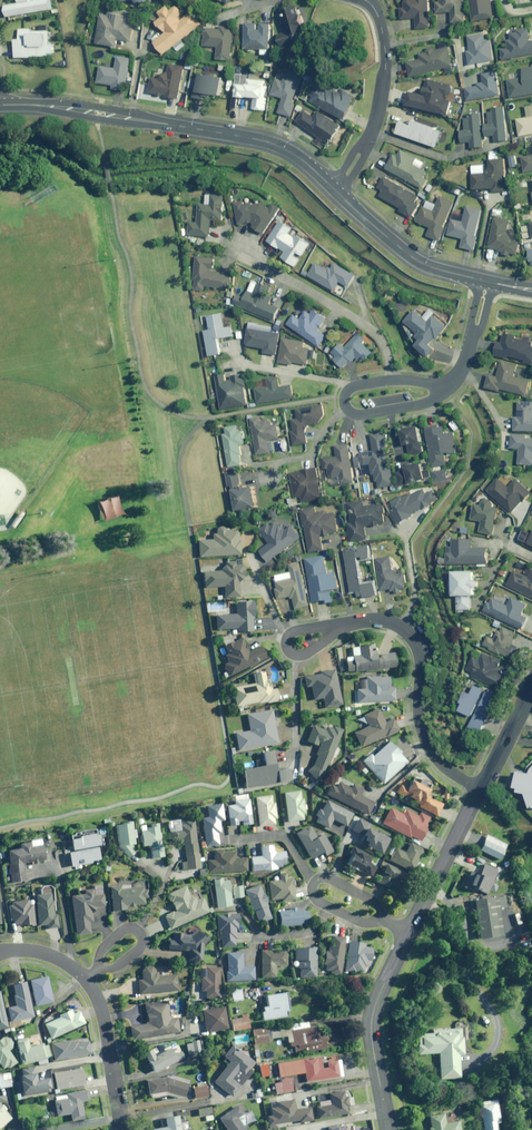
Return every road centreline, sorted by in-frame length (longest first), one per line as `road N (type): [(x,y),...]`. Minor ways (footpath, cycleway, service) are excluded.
road 1 (tertiary): [(0,103),(270,142),(335,190)]
road 2 (residential): [(345,625),(389,622),(413,638),(427,745),(458,777),(480,786)]
road 3 (residential): [(232,250),(366,324),(381,338),(395,380)]
road 4 (residential): [(389,1129),(374,1035),(378,999),(409,929)]
road 5 (residential): [(371,4),(387,68),(380,106),(335,190)]
road 6 (tertiary): [(335,190),(413,257),(487,281)]
road 7 (residential): [(441,386),(419,404),(357,415),(345,407),(350,387),(395,380)]
road 8 (residential): [(409,929),(480,786)]
road 9 (residential): [(85,979),(103,1019),(120,1129)]

